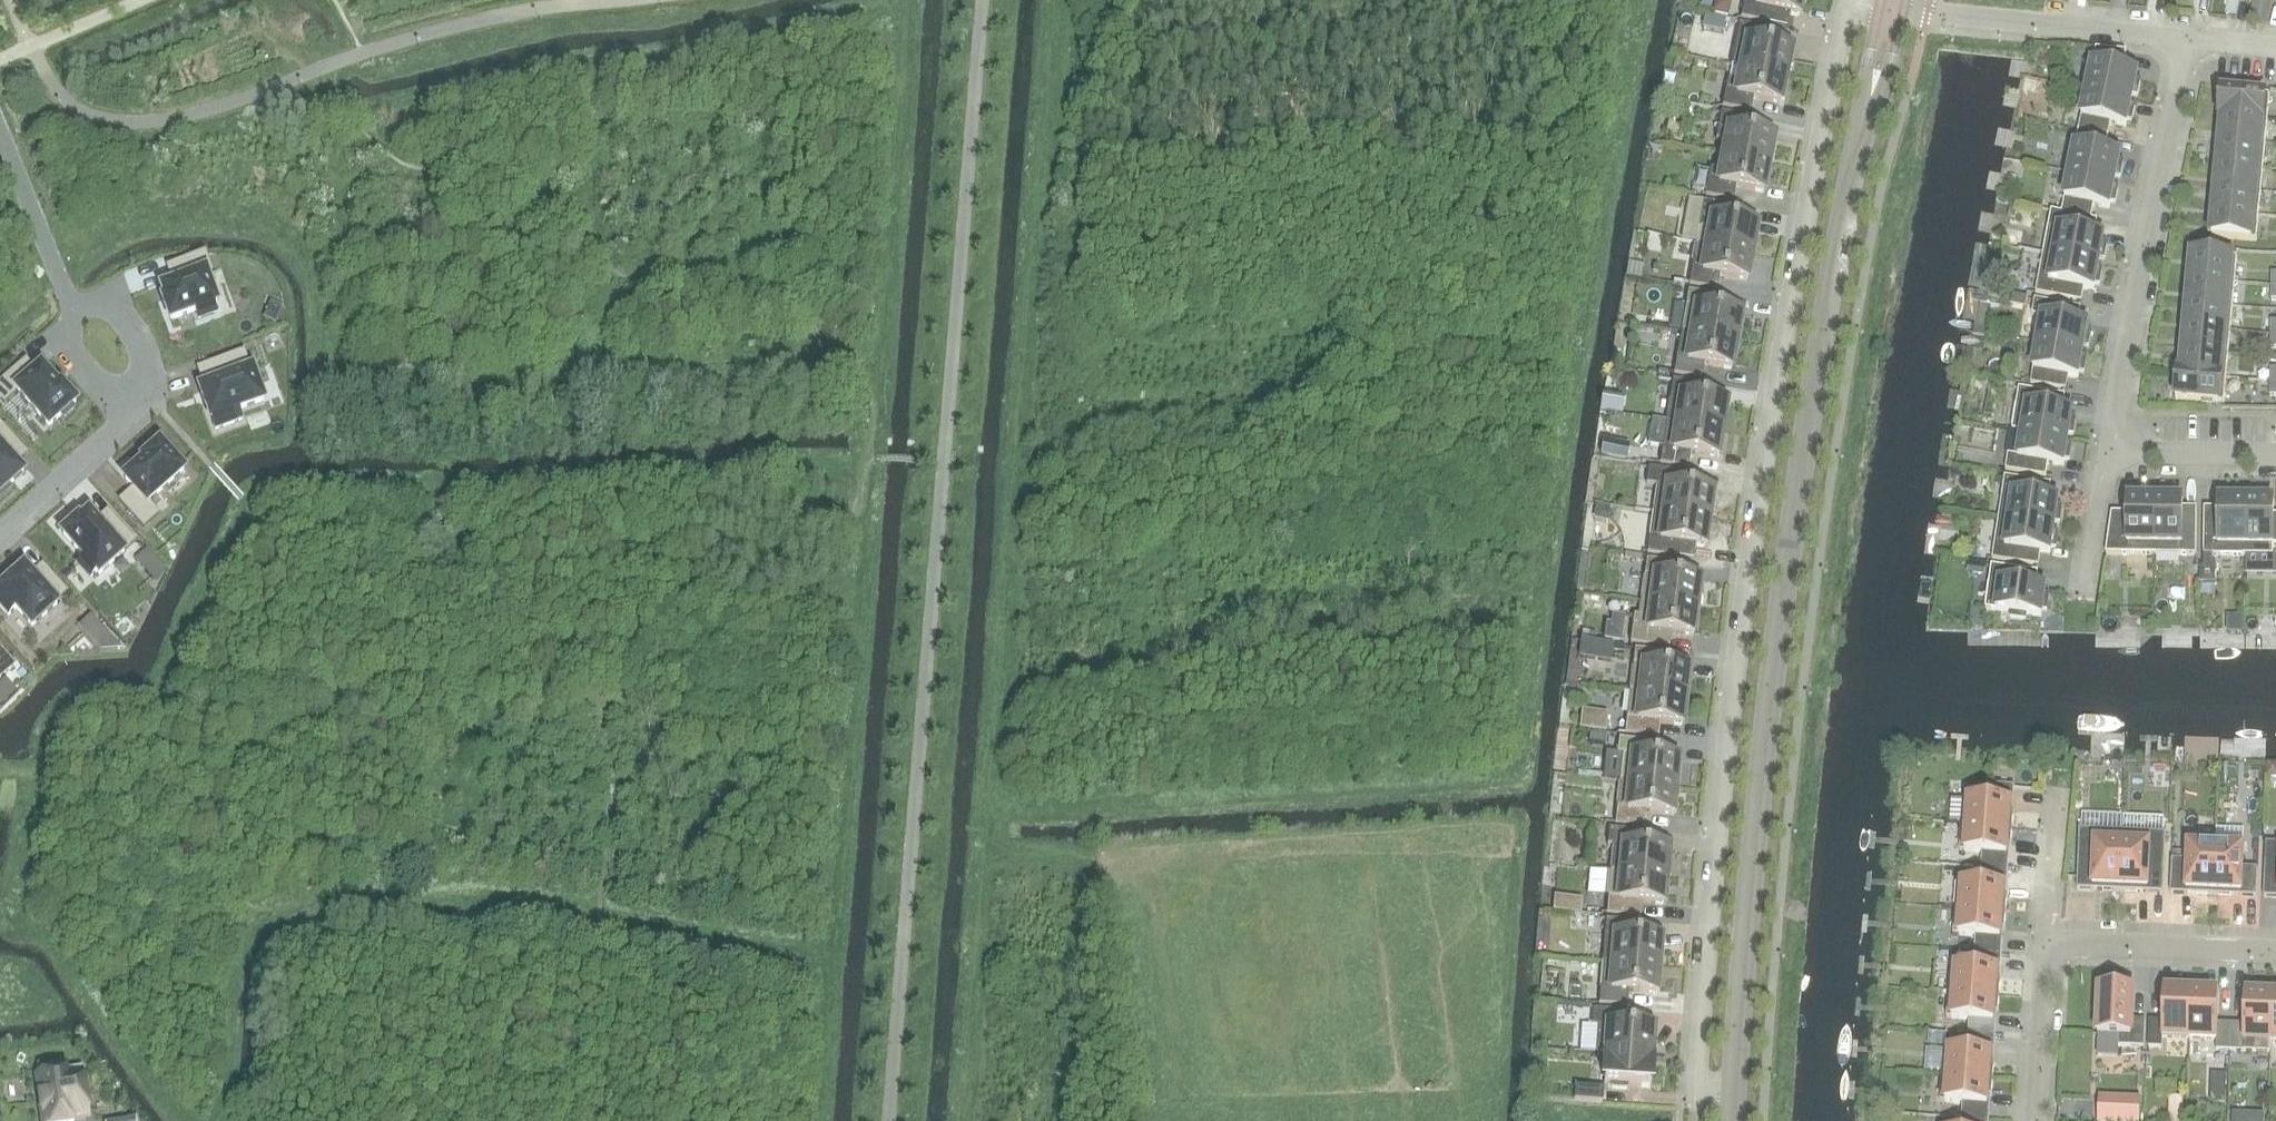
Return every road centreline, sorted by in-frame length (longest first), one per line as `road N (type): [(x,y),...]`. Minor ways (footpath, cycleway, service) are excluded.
road 1 (residential): [(1850,2),(1783,348),(1725,761),(1697,1090),(1733,1093)]
road 2 (tertiary): [(1856,157),(1830,256),(1786,571),(1733,1093)]
road 3 (residential): [(2108,451),(2187,37)]
road 4 (residential): [(1904,8),(2187,37)]
road 5 (residential): [(2275,950),(2047,941)]
road 6 (residential): [(0,538),(129,422),(140,405),(134,388)]
road 7 (residential): [(79,311),(0,133)]
road 8 (residential): [(2047,941),(2034,1120)]
road 9 (residential): [(2275,453),(2108,451)]
road 10 (tertiary): [(1856,157),(1904,8)]
road 11 (tertiary): [(1880,5),(1856,157)]
road 12 (residential): [(2061,797),(2047,941)]
road 13 (residential): [(2087,589),(2108,451)]
road 14 (residential): [(134,388),(148,361),(126,323),(104,305),(79,311)]
road 15 (residential): [(79,311),(69,336),(77,359),(106,391),(134,388)]

